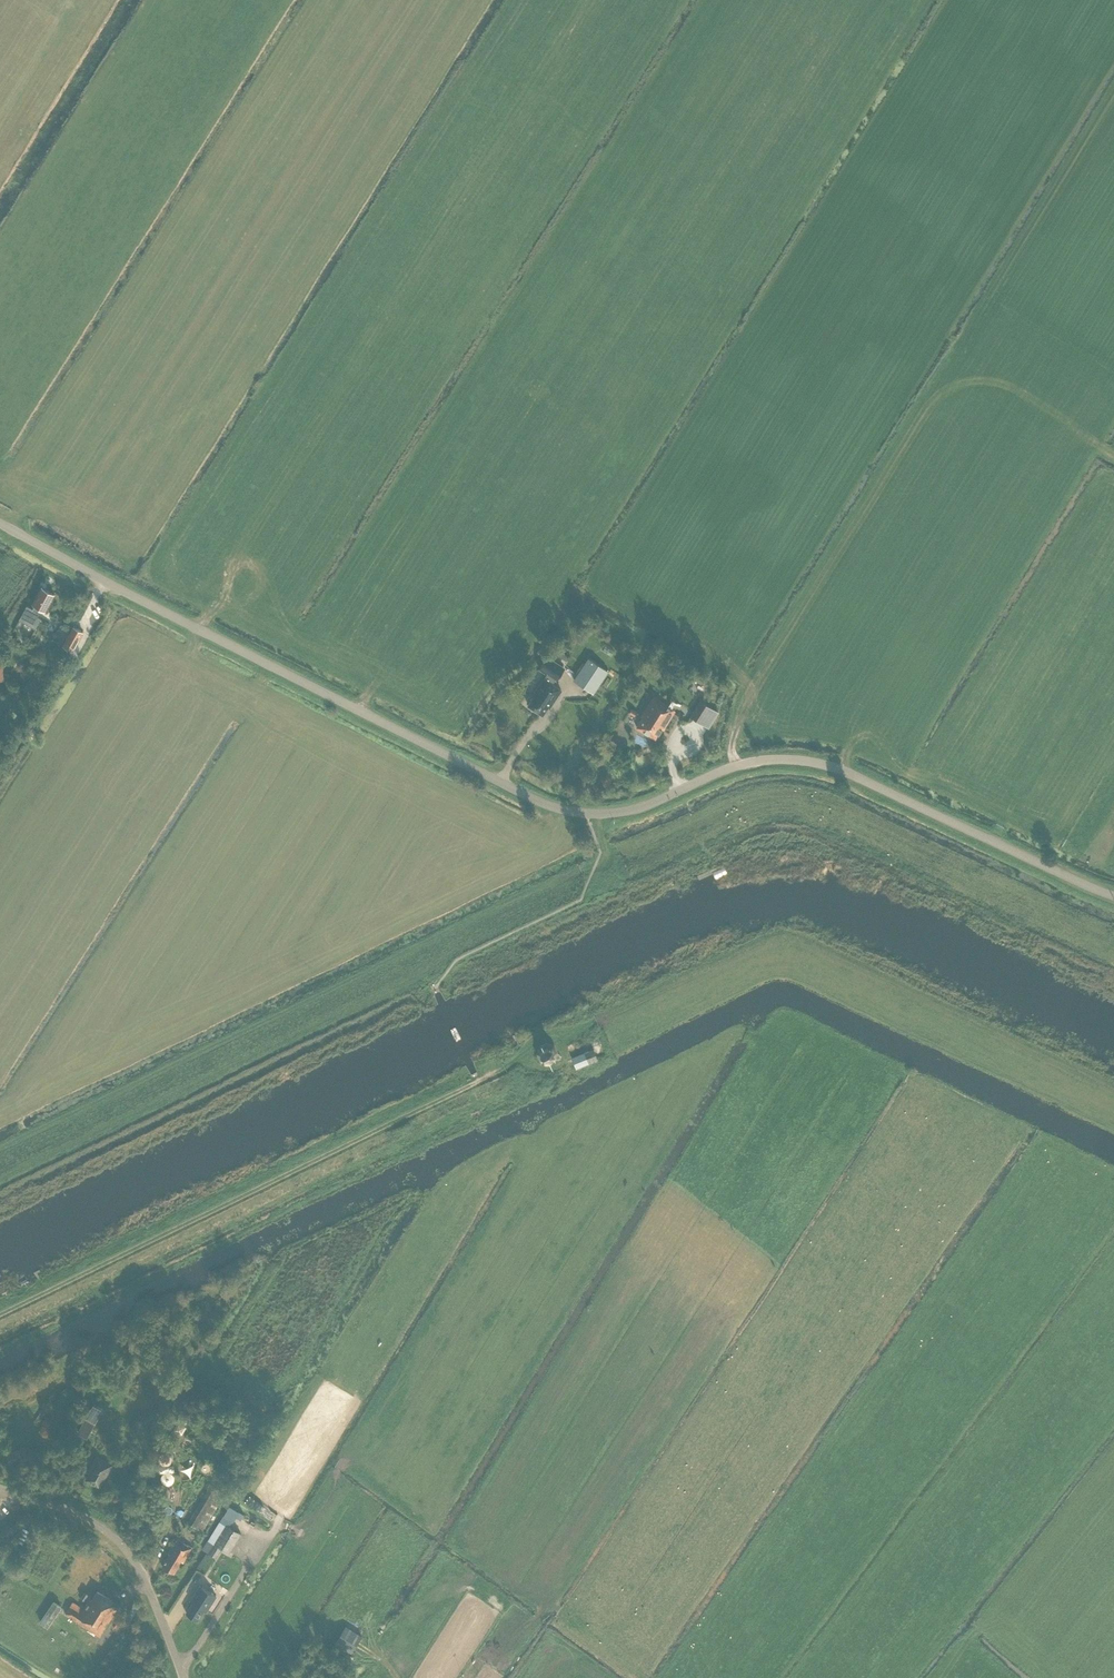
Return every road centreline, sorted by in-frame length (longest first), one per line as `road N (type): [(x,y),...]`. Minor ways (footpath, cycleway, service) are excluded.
road 1 (unclassified): [(1113,895),(805,762),(738,765),(625,812),(561,810),(179,626),(0,526)]
road 2 (unclassified): [(184,1677),(146,1580),(119,1541),(84,1515),(0,1487)]

